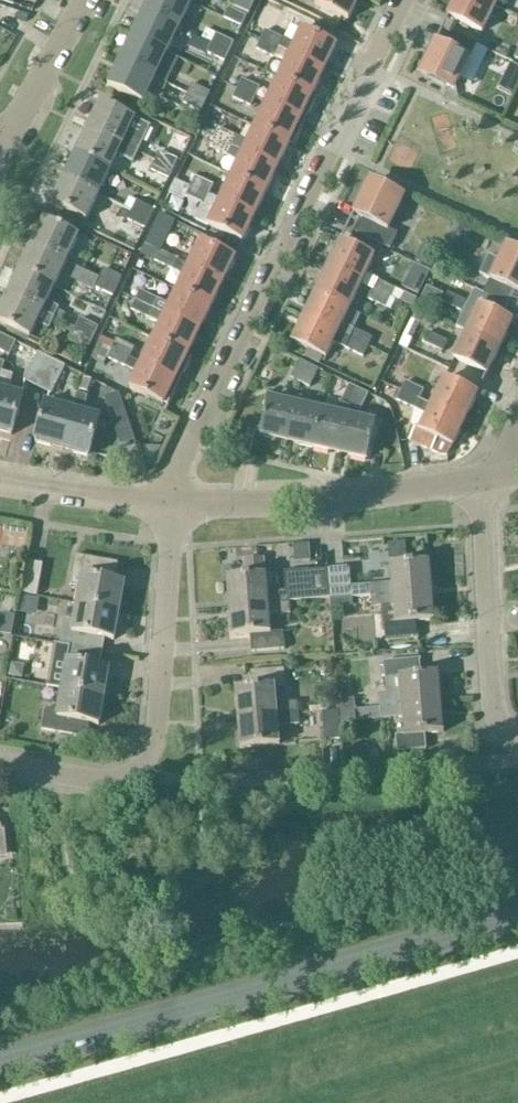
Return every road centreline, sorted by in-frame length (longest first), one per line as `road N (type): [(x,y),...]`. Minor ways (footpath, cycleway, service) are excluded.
road 1 (residential): [(165,508),(403,0)]
road 2 (secondary): [(0,1061),(517,917)]
road 3 (residential): [(0,762),(116,776),(140,761),(153,732),(165,508)]
road 4 (residential): [(165,508),(333,504),(481,485)]
road 5 (residential): [(517,747),(496,728),(481,485)]
road 6 (residential): [(2,152),(87,0)]
road 7 (residential): [(0,485),(90,506),(165,508)]

